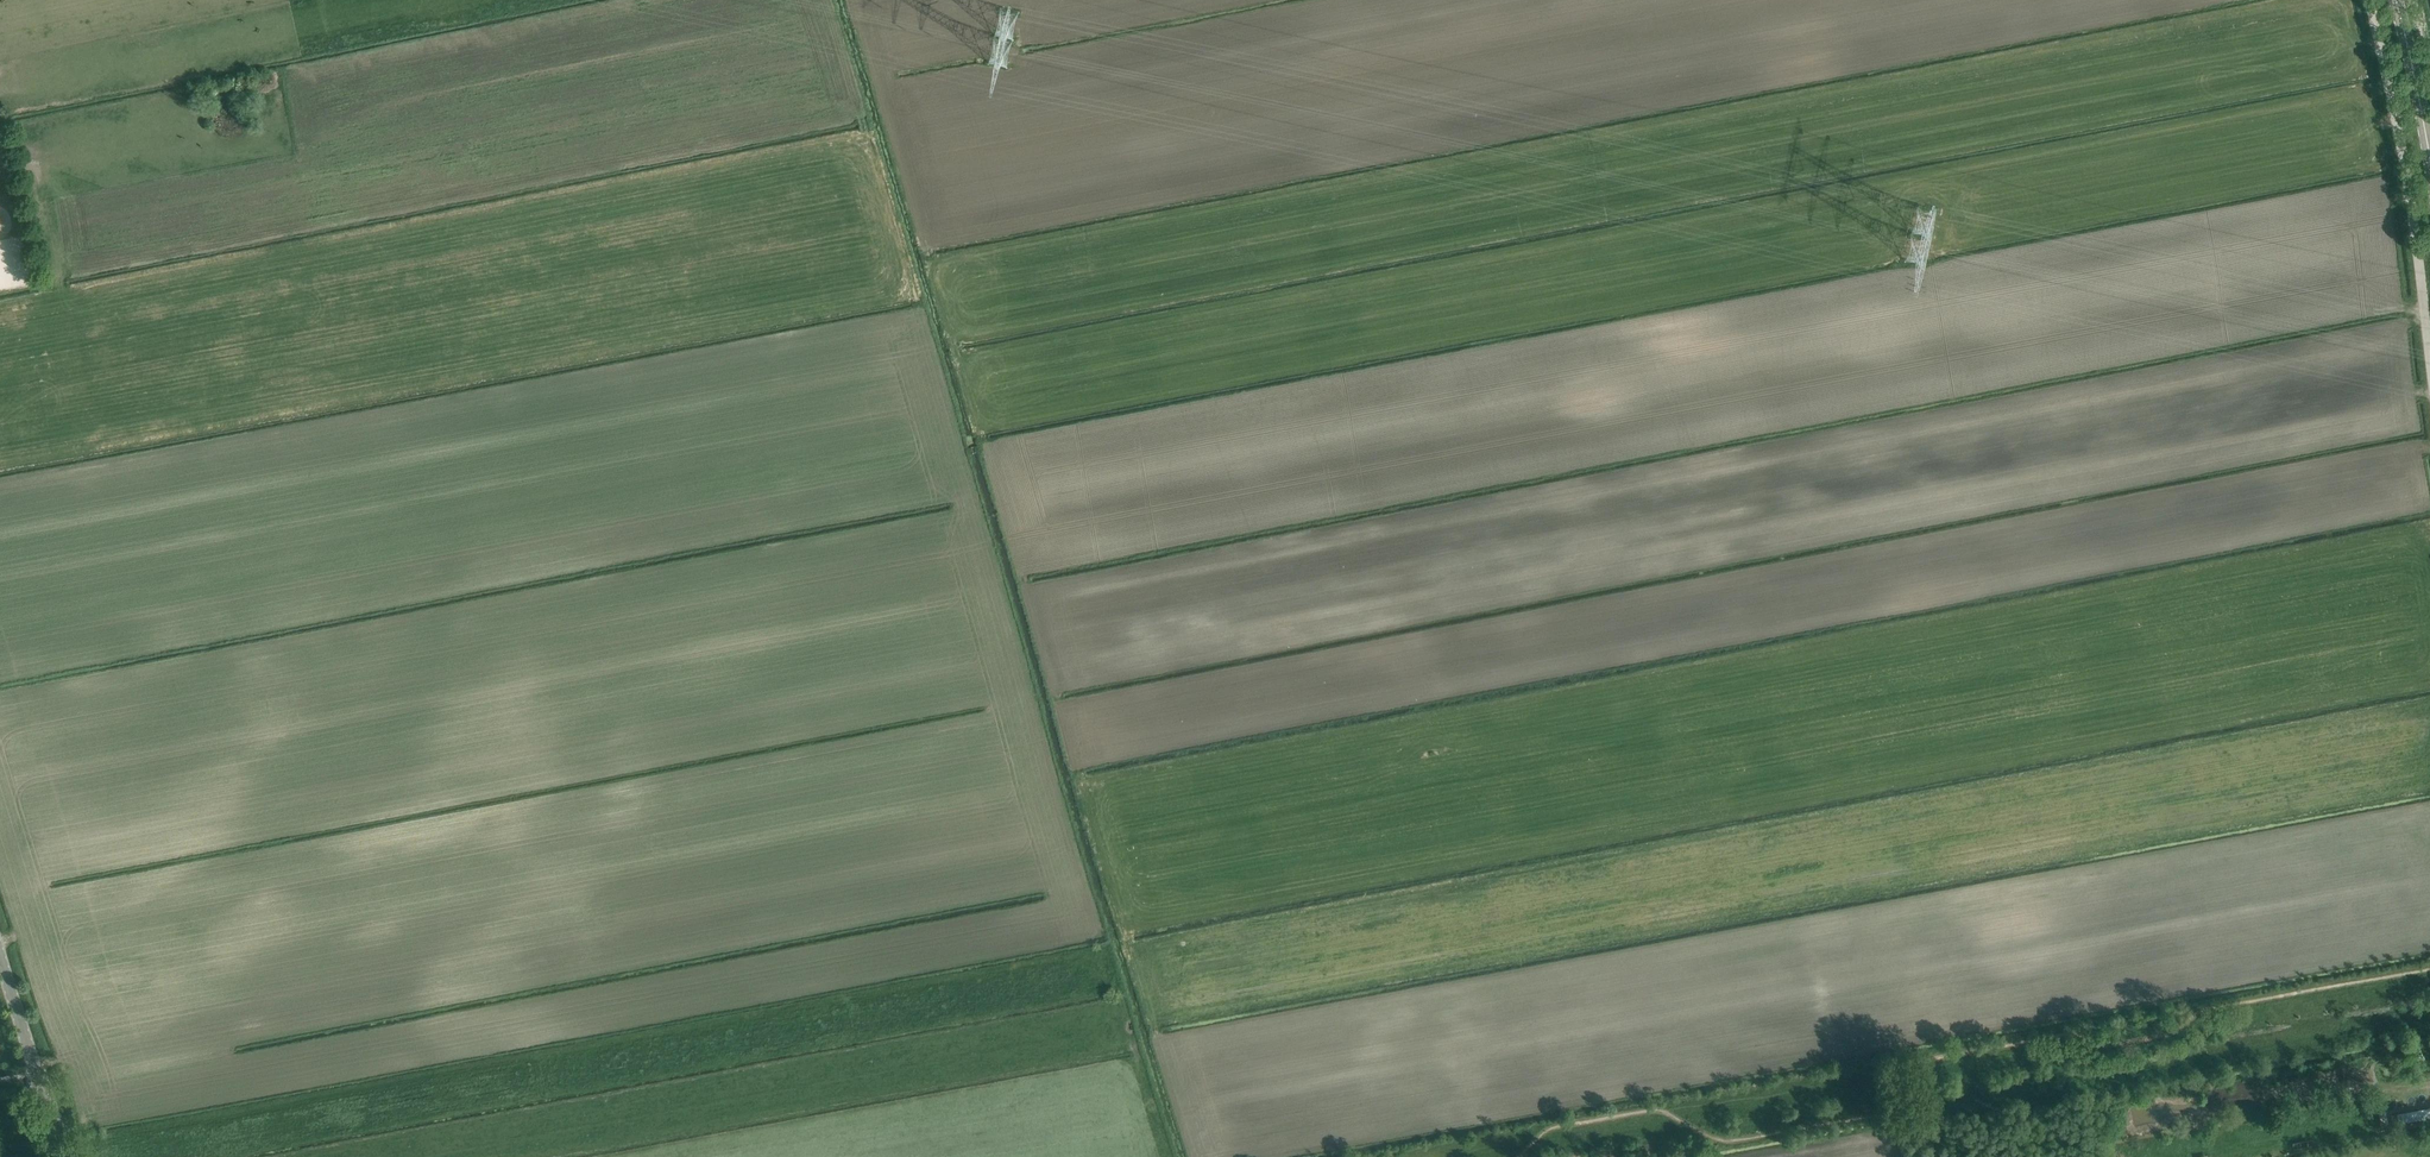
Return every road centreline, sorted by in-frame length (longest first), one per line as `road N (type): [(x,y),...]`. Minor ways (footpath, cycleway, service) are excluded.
road 1 (unclassified): [(2429,352),(2414,226),(2369,0)]
road 2 (unclassified): [(63,1156),(0,955)]
road 3 (tertiary): [(2429,145),(2396,0)]

